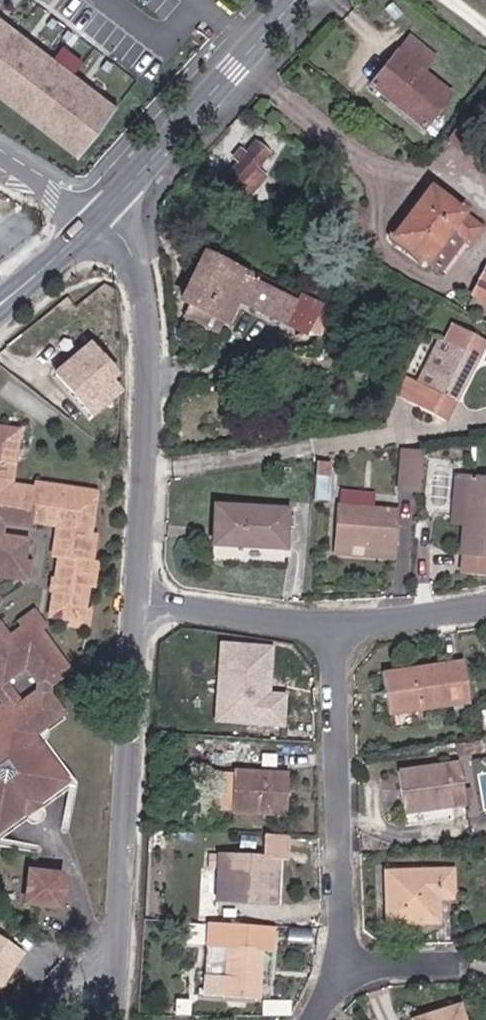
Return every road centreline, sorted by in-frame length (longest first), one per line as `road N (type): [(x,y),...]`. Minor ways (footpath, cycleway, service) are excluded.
road 1 (residential): [(103,222),(149,282),(140,598)]
road 2 (residential): [(140,598),(118,967)]
road 3 (residential): [(336,623),(347,963)]
road 4 (secondary): [(103,222),(305,0)]
road 5 (residential): [(336,623),(140,598)]
road 6 (residential): [(485,605),(336,623)]
road 7 (secondary): [(0,313),(103,222)]
road 8 (unclassified): [(0,158),(103,222)]

